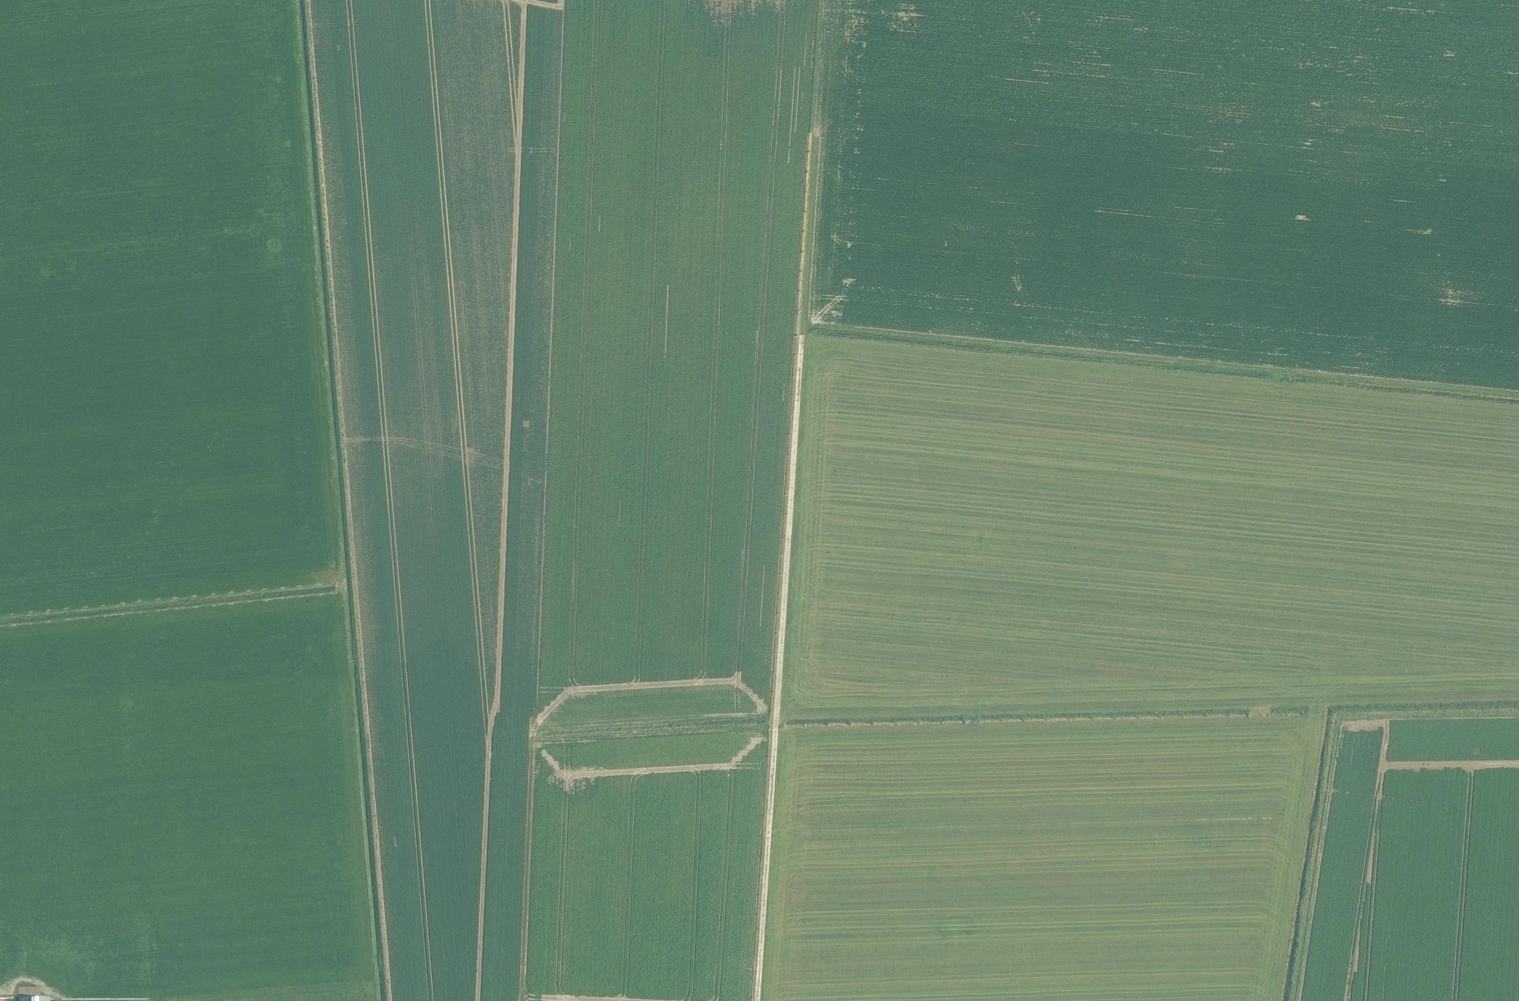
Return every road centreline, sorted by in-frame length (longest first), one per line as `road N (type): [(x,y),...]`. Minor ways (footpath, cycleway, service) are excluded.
road 1 (track): [(757,1000),(801,336)]

